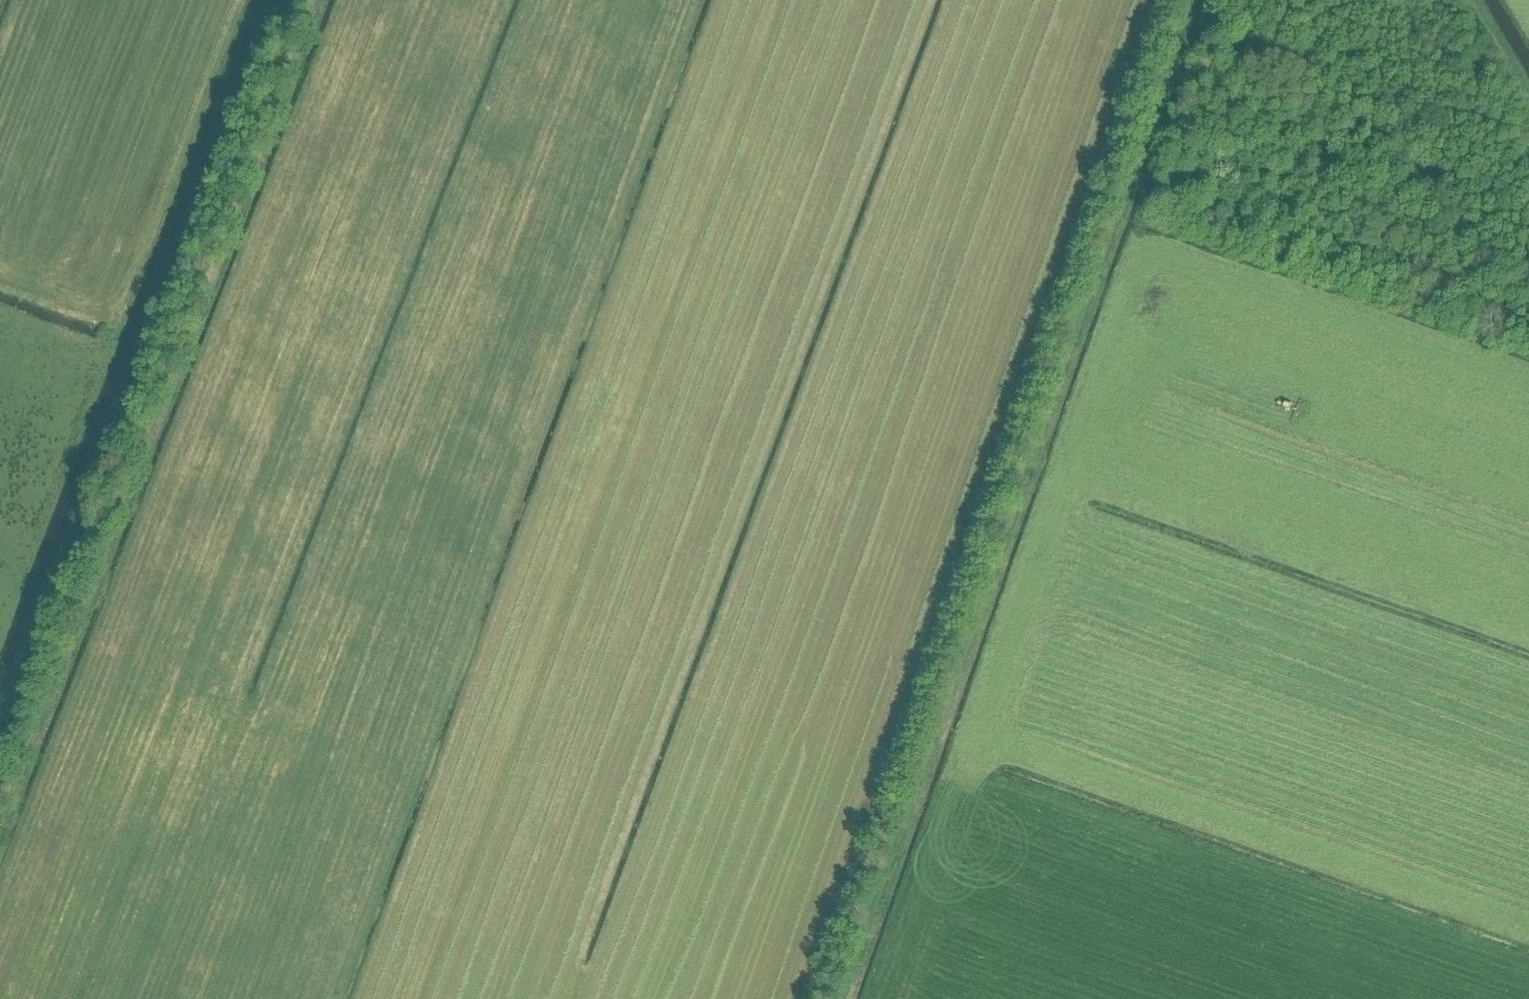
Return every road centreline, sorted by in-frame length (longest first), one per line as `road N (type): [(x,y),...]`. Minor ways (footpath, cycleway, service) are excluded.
road 1 (track): [(1192,0),(842,998)]

